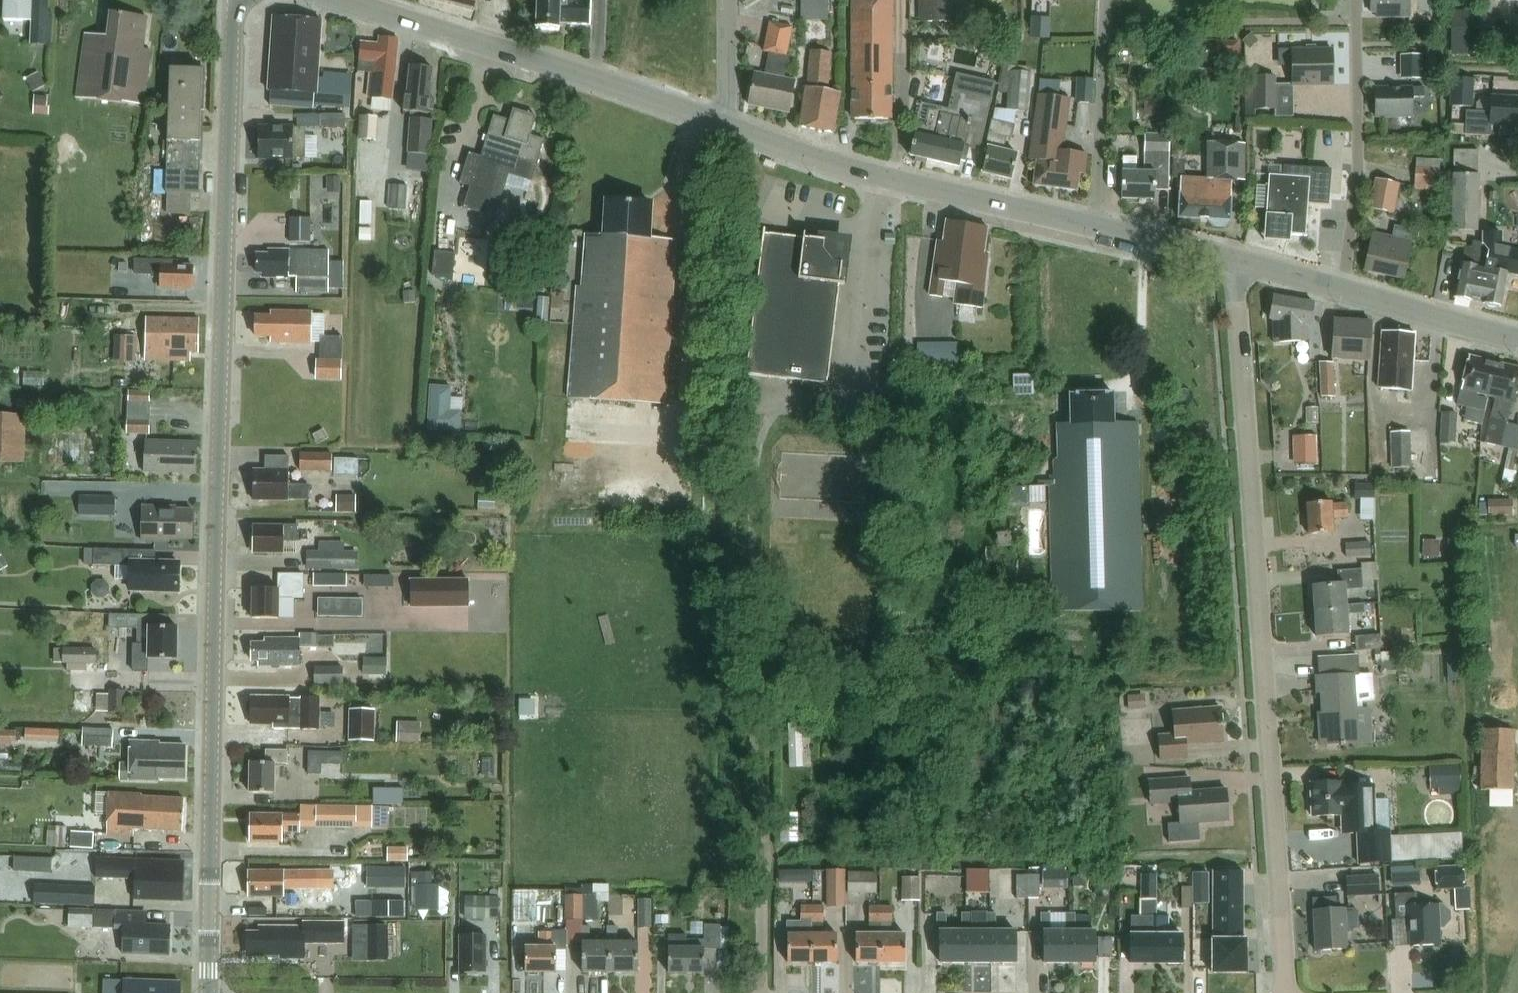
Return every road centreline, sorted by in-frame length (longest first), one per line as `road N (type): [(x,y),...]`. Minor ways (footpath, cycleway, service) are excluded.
road 1 (secondary): [(211,992),(218,493),(237,0)]
road 2 (residential): [(1289,992),(1239,264)]
road 3 (secondary): [(731,129),(342,0)]
road 4 (secondary): [(1097,226),(842,169),(731,129)]
road 5 (residential): [(1345,292),(1362,171),(1359,0)]
road 6 (residential): [(1110,0),(1097,226)]
road 7 (secondary): [(1345,292),(1517,340)]
road 8 (secondary): [(1097,226),(1239,264)]
road 9 (residential): [(731,129),(731,0)]

